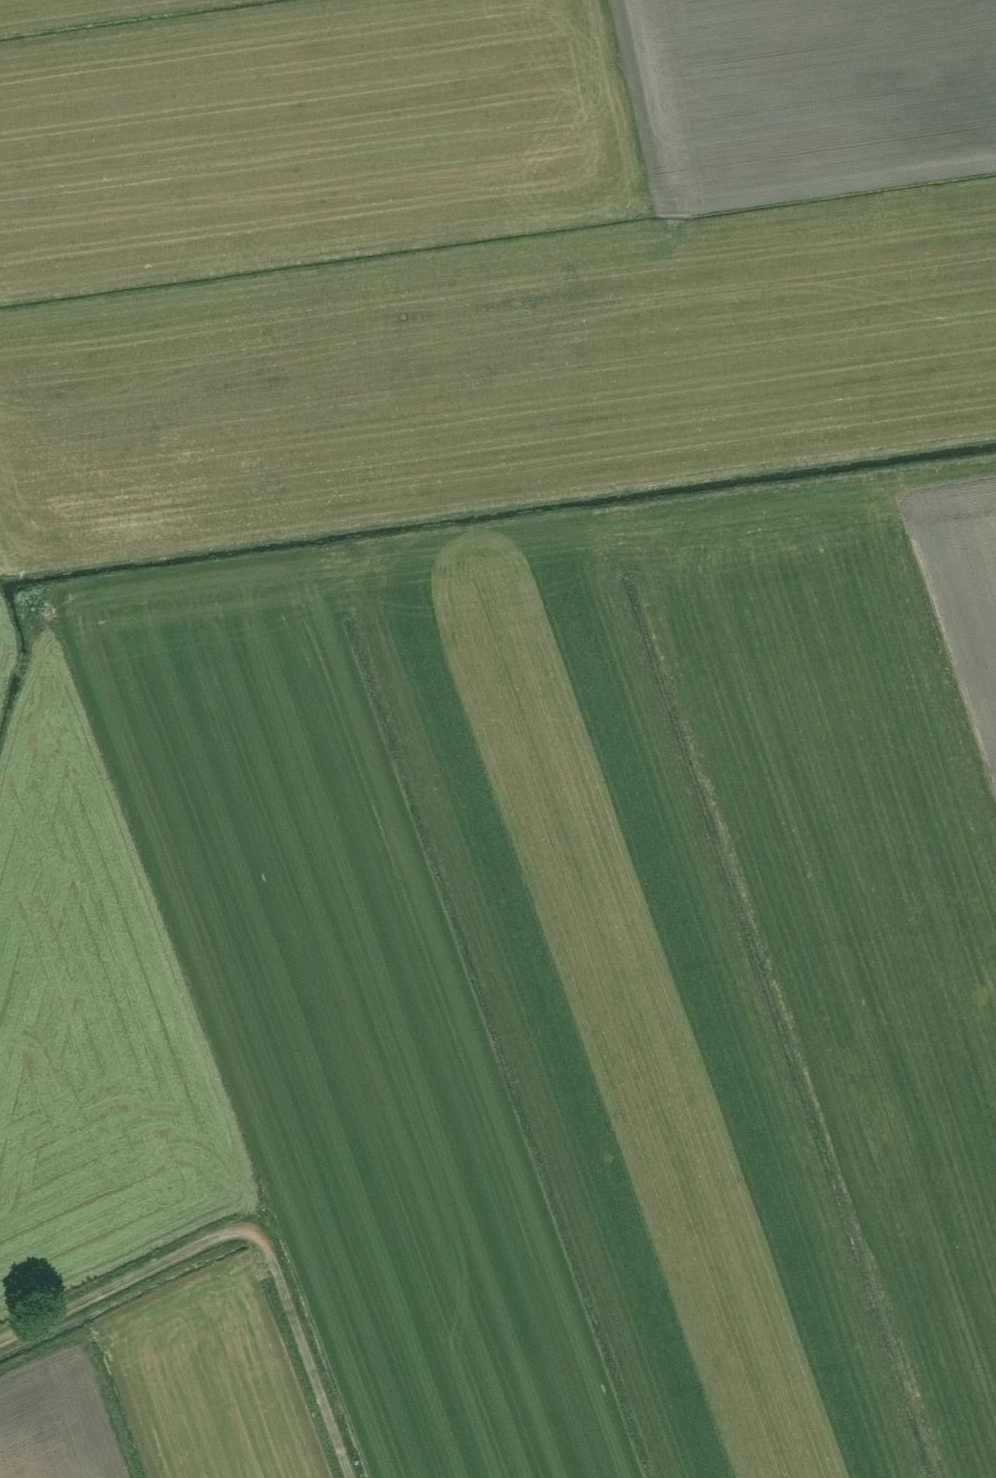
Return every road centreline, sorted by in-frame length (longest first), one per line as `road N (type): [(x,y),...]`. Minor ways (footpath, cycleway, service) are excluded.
road 1 (track): [(352,1477),(255,1228),(236,1229),(0,1340)]

